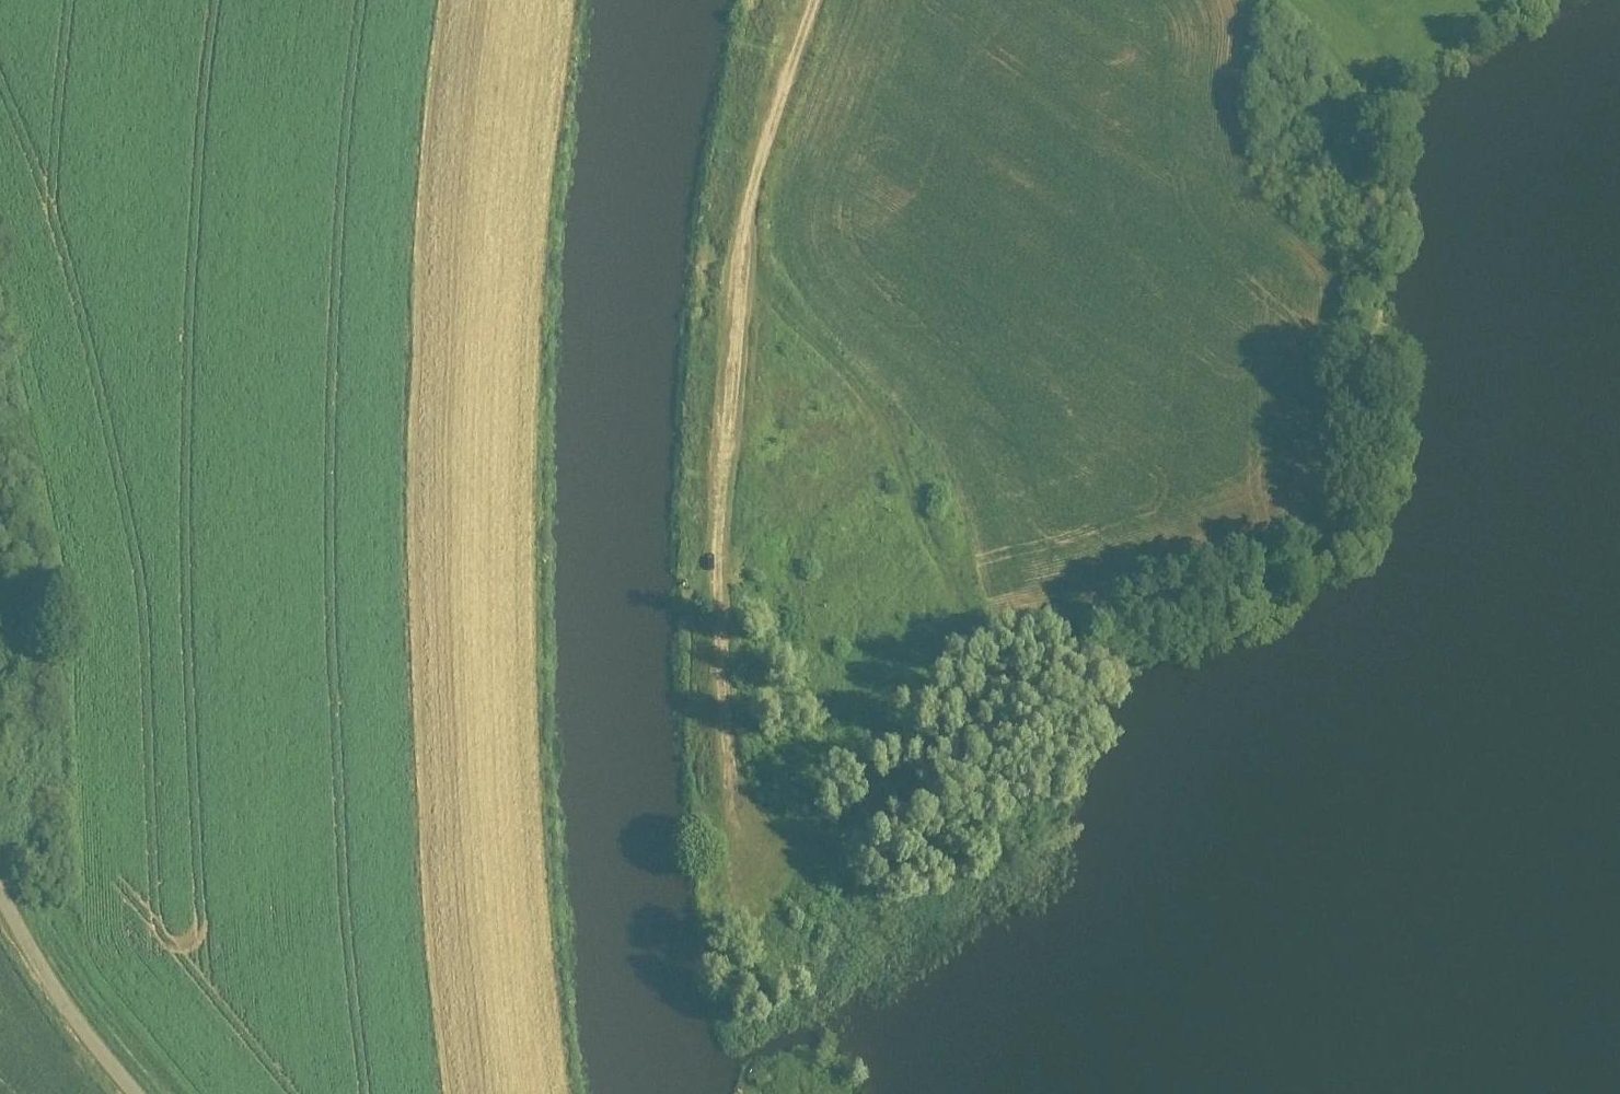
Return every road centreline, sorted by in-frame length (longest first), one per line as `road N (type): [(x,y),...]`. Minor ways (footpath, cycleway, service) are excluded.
road 1 (track): [(729,840),(707,564),(755,177)]
road 2 (track): [(978,632),(862,393),(742,278)]
road 3 (track): [(736,916),(729,840),(783,862),(876,823),(960,767)]
road 4 (unclassified): [(133,1093),(70,1016),(0,897)]

